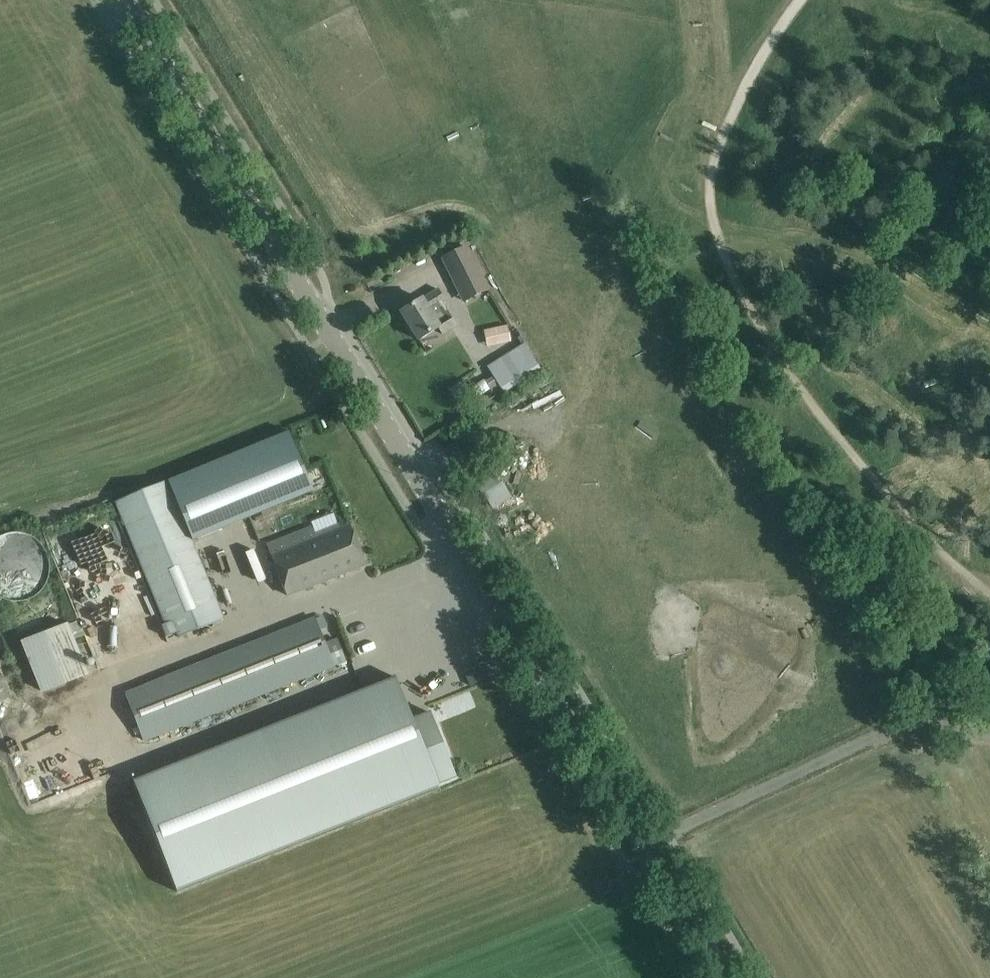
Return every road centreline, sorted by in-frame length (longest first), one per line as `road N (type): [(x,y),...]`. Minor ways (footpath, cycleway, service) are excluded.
road 1 (tertiary): [(726,977),(126,0)]
road 2 (track): [(412,466),(551,380),(667,230),(687,167),(691,0)]
road 3 (track): [(989,592),(914,528),(787,368),(721,252),(708,202)]
road 4 (track): [(687,167),(722,134),(799,0)]
road 5 (track): [(687,167),(703,132),(713,0)]

